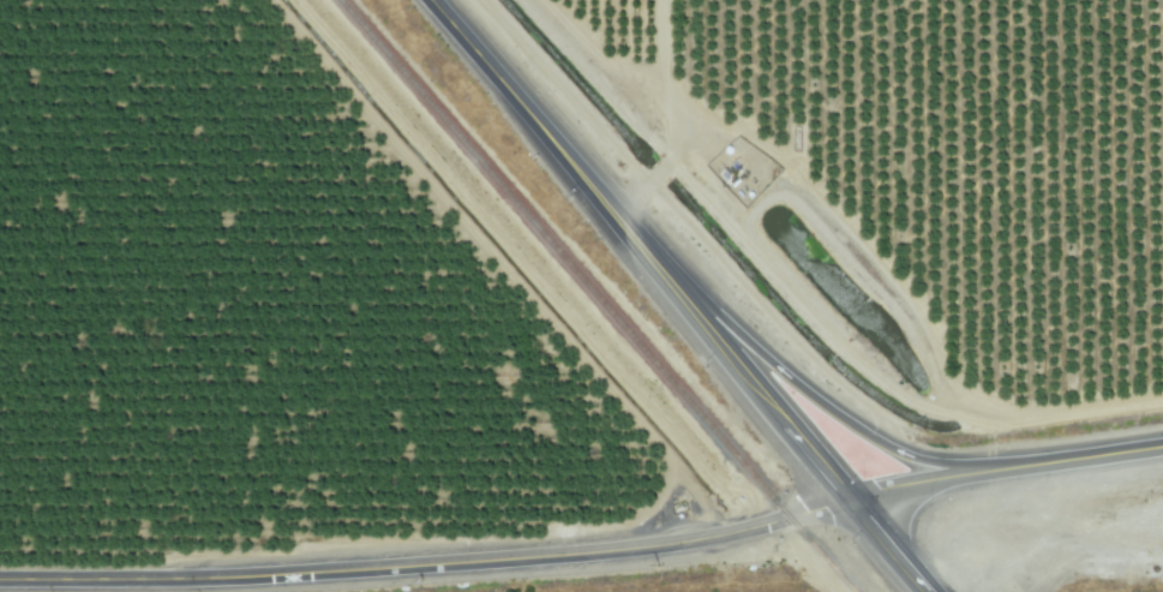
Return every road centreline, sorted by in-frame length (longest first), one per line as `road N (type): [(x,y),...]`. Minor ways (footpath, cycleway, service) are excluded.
road 1 (tertiary): [(0,580),(521,563),(735,536),(850,500)]
road 2 (primary): [(432,0),(850,500)]
road 3 (primary): [(1031,464),(915,460),(808,391),(696,293),(663,275)]
road 4 (primary): [(850,500),(941,477),(1162,444)]
road 5 (primary): [(850,500),(930,591)]

